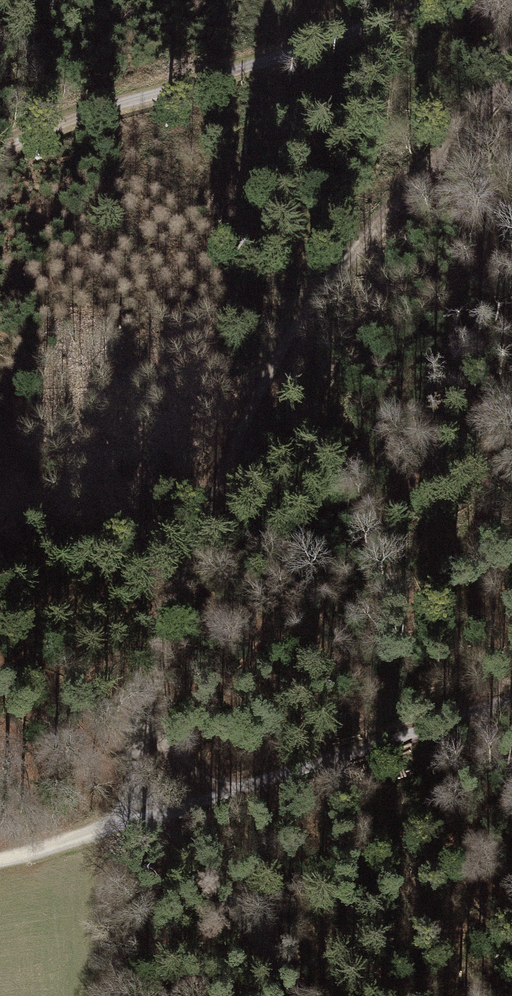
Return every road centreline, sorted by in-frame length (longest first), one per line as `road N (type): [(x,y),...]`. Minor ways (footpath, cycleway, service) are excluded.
road 1 (track): [(114,826),(163,692),(205,511),(273,365),(318,294),(481,108),(511,60)]
road 2 (track): [(442,0),(105,109),(0,157)]
road 3 (track): [(114,826),(511,702)]
road 4 (track): [(305,995),(194,861)]

